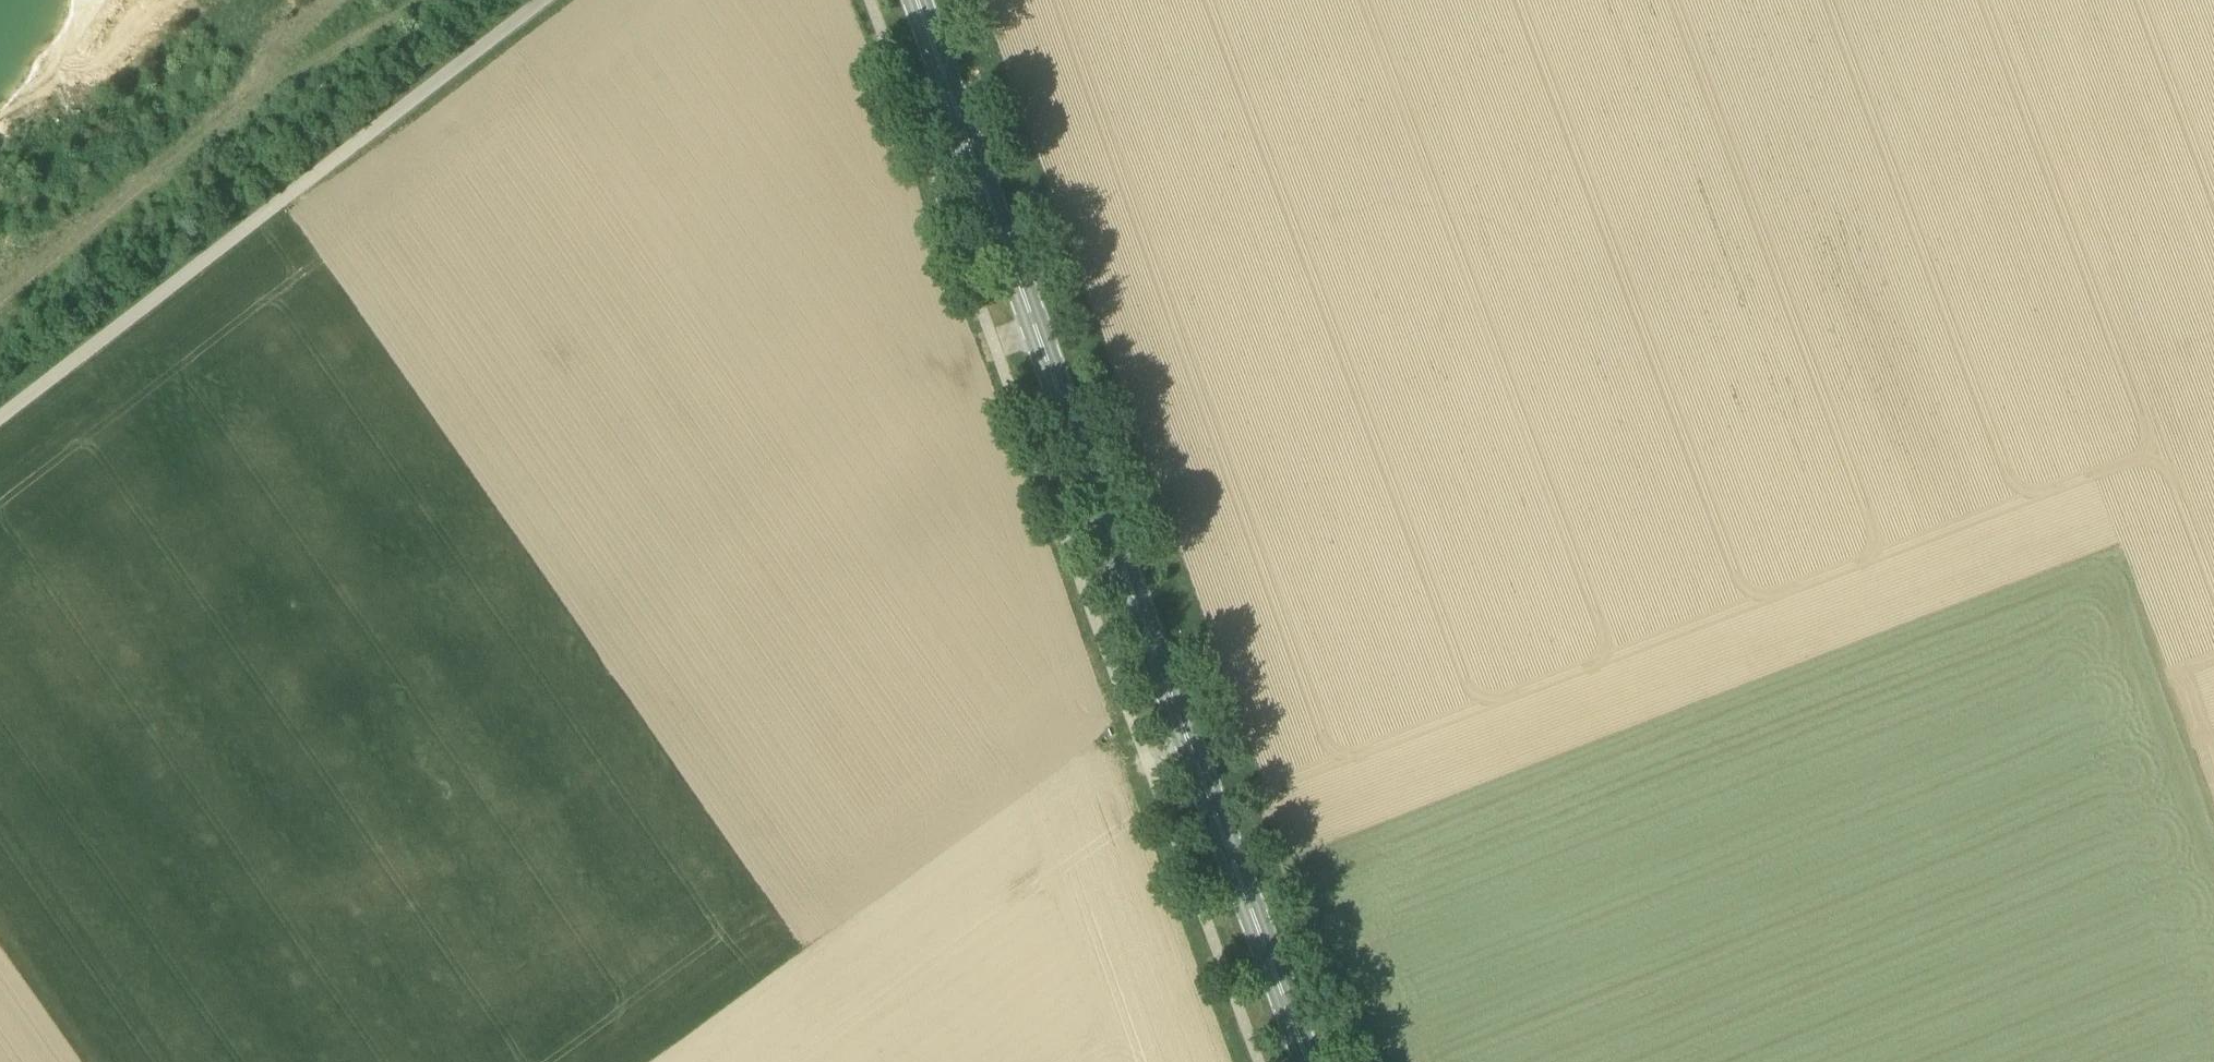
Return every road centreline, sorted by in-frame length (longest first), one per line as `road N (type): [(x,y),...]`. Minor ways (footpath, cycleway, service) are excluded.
road 1 (secondary): [(1310,1061),(920,0)]
road 2 (unclassified): [(0,415),(541,0)]
road 3 (track): [(424,0),(257,104),(0,306)]
road 4 (track): [(115,0),(0,88)]

